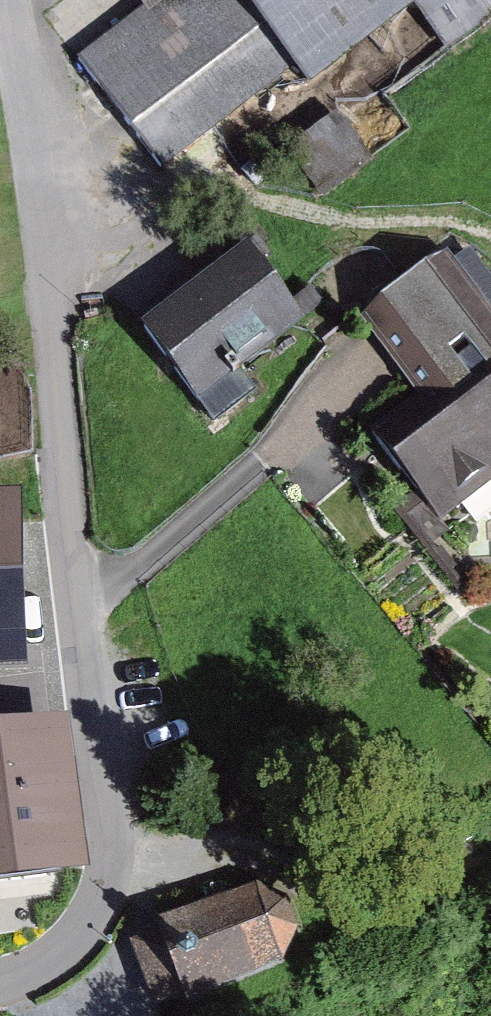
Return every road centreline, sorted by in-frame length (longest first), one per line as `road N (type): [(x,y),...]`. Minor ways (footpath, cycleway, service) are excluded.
road 1 (residential): [(7,0),(113,871),(86,925),(56,954),(0,982)]
road 2 (track): [(113,871),(290,843),(383,907),(490,867)]

